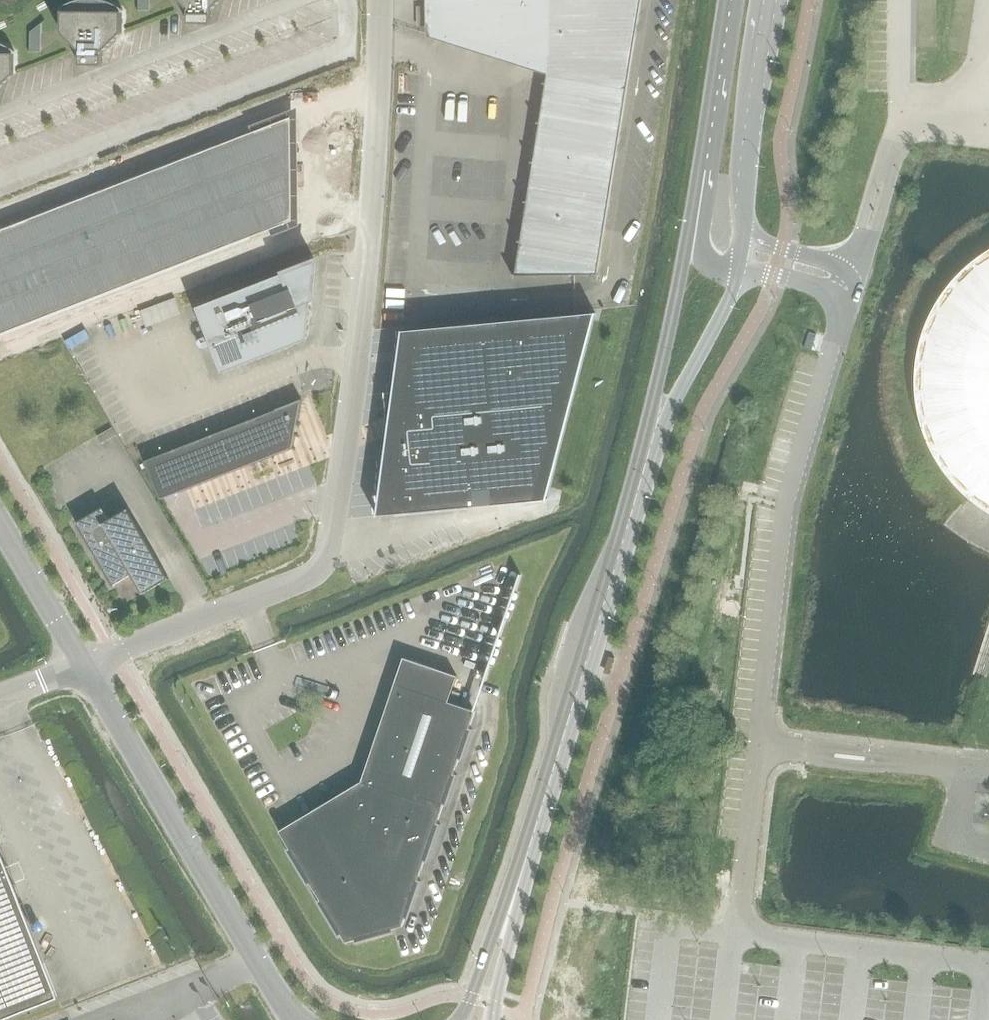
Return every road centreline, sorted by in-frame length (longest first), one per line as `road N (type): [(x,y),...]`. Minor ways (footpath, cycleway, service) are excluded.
road 1 (unclassified): [(83,665),(310,577),(328,554),(364,292),(380,0)]
road 2 (unclassified): [(840,316),(785,506),(759,744)]
road 3 (secondary): [(525,861),(651,446)]
road 4 (unclassified): [(295,1019),(83,665)]
road 5 (secondary): [(698,167),(651,446)]
road 6 (secondary): [(743,225),(771,0)]
road 7 (secondary): [(651,446),(738,270)]
road 8 (secondary): [(525,861),(461,1019)]
road 9 (secondary): [(723,0),(698,167)]
road 10 (unclassified): [(83,665),(0,524)]
road 11 (secondary): [(491,1019),(528,877),(525,861)]
road 12 (secondary): [(698,167),(708,186),(704,257),(738,270)]
road 13 (unclassified): [(840,316),(855,293),(851,277),(782,248)]

